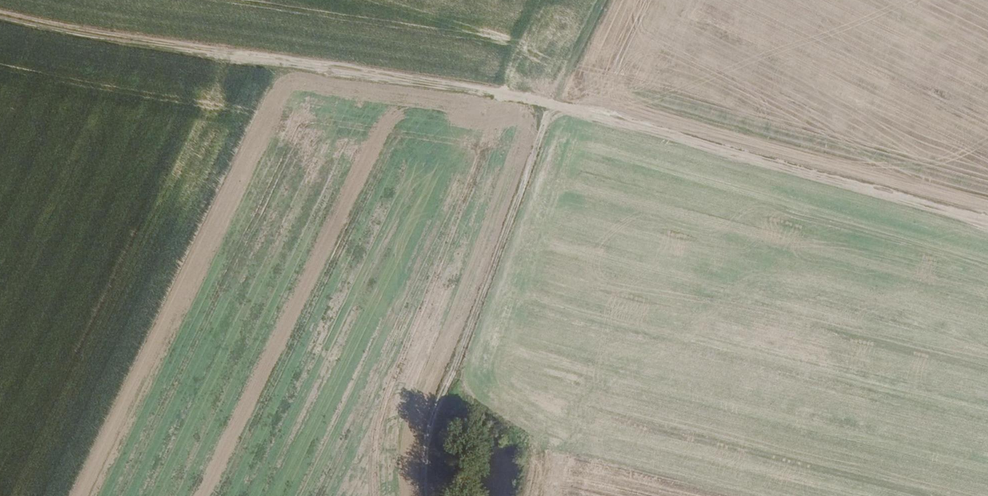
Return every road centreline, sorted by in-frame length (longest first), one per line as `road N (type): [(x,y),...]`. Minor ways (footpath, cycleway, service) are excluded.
road 1 (track): [(550,106),(0,16)]
road 2 (track): [(550,106),(987,224)]
road 3 (track): [(550,106),(424,445),(426,495)]

